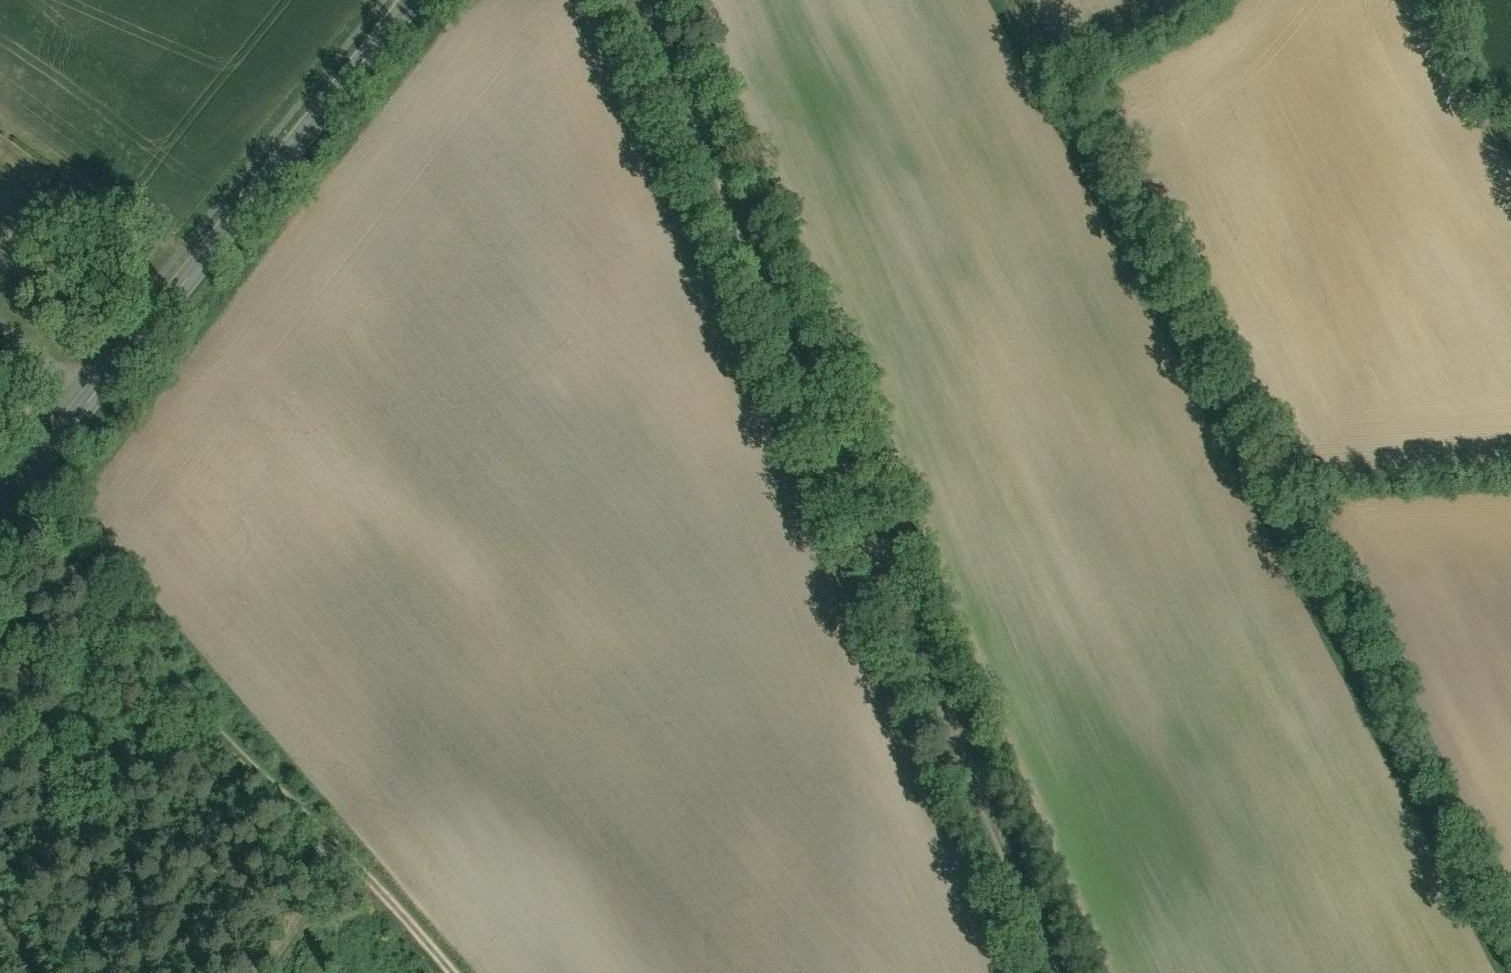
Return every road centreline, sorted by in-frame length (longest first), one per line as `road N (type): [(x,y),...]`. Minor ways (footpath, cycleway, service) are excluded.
road 1 (track): [(1057,972),(637,0)]
road 2 (track): [(474,972),(63,429)]
road 3 (tertiary): [(410,0),(0,506)]

